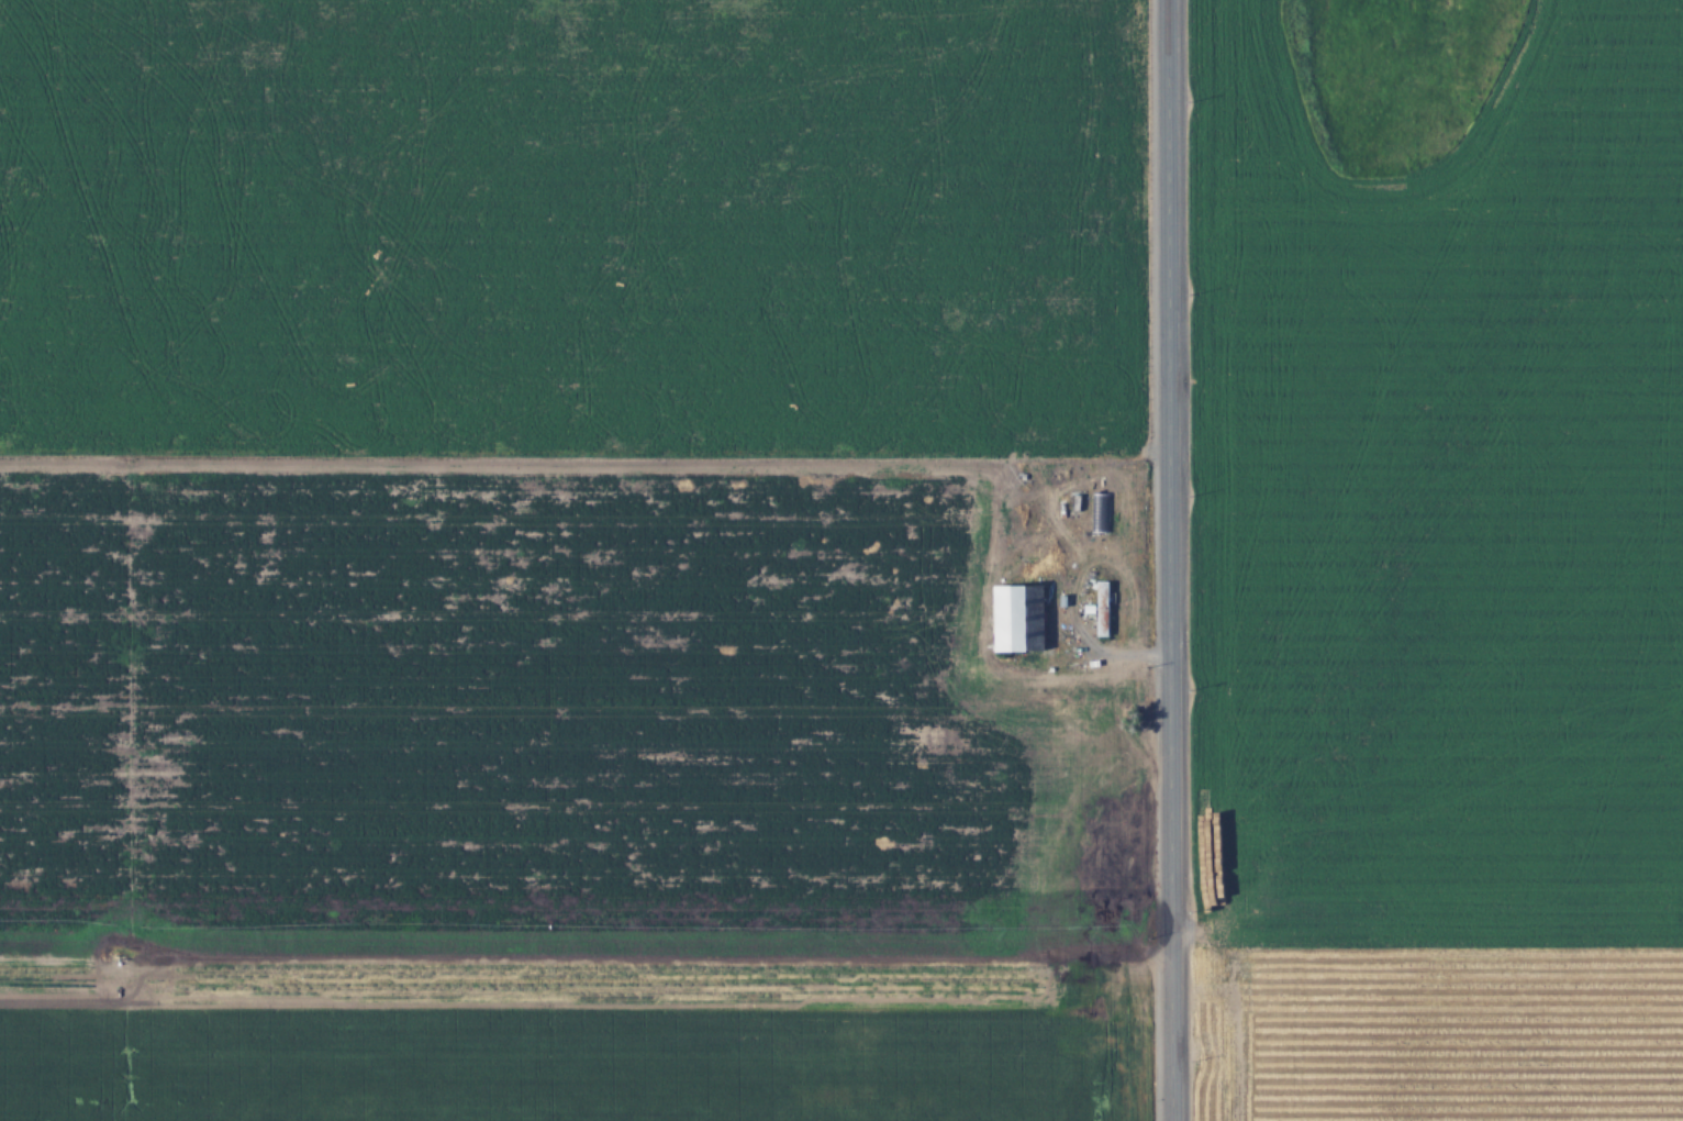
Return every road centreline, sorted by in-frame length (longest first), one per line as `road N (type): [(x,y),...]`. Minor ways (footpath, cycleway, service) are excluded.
road 1 (tertiary): [(1172,1120),(1165,0)]

